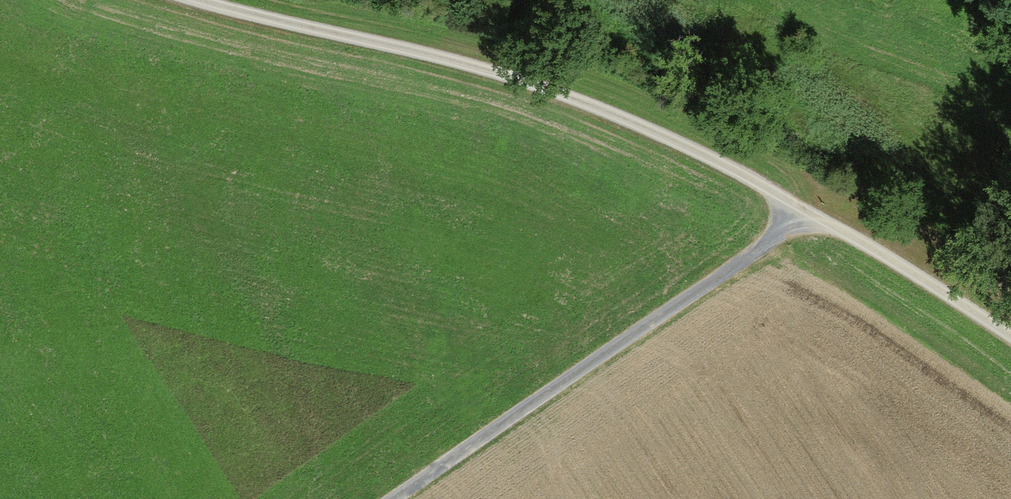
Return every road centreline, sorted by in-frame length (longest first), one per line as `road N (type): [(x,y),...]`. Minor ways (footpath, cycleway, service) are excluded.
road 1 (track): [(200,0),(446,58),(649,130),(850,235),(1010,336)]
road 2 (track): [(393,498),(758,251),(802,208)]

